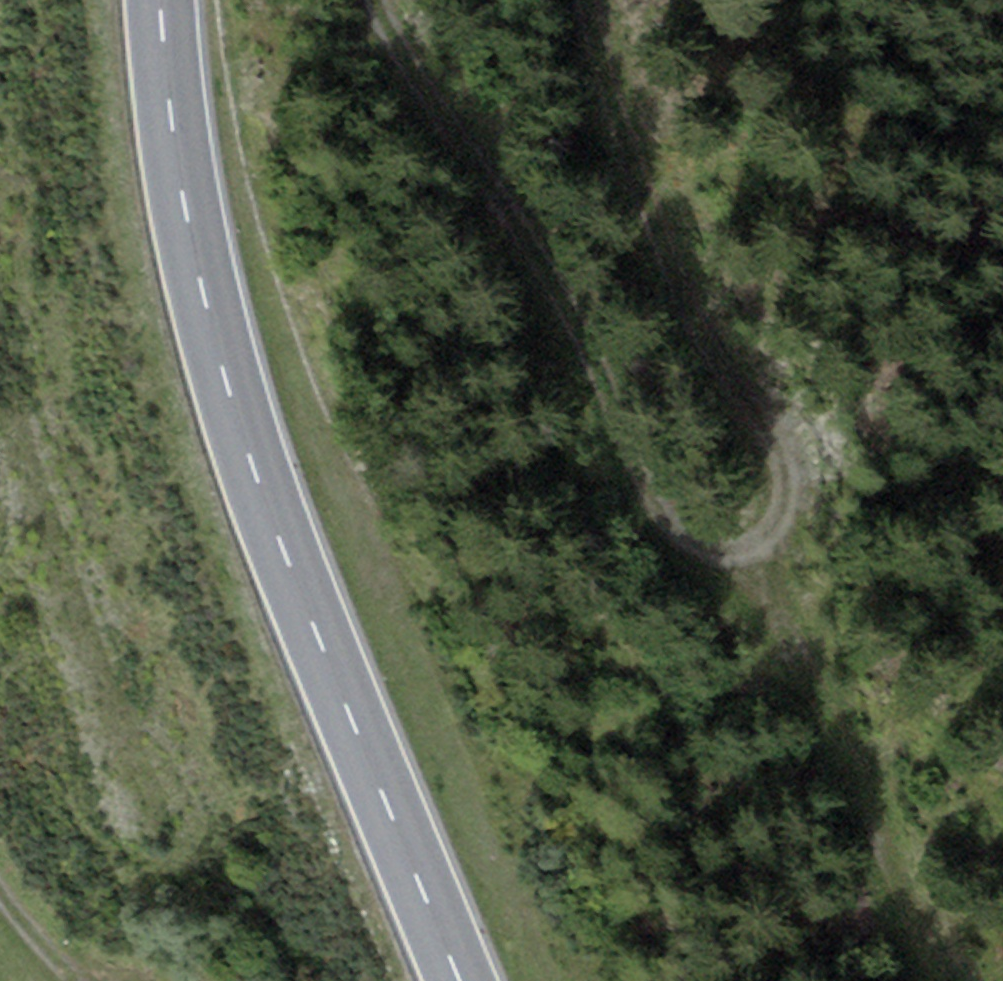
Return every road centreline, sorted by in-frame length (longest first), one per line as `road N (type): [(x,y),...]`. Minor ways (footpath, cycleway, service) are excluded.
road 1 (track): [(437,0),(453,69),(665,516),(752,543),(783,495),(678,288),(601,42),(601,0)]
road 2 (primary): [(461,980),(267,508),(233,400),(188,229),(161,0)]
road 3 (track): [(752,543),(929,980)]

